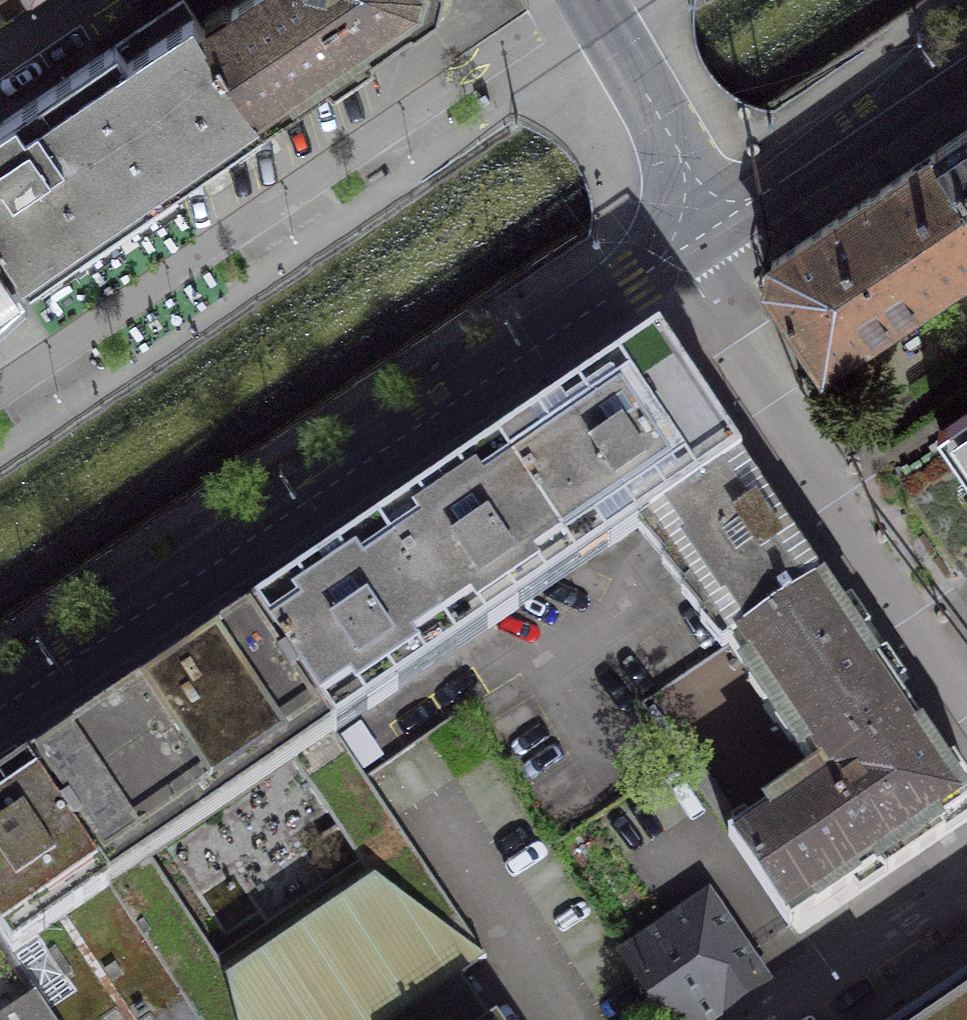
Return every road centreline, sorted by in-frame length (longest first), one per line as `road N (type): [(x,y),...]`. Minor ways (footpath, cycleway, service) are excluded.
road 1 (unclassified): [(0,709),(695,239)]
road 2 (residential): [(966,672),(695,282),(695,239)]
road 3 (unclassified): [(695,239),(966,55)]
road 4 (residential): [(695,239),(694,181),(592,0)]
road 5 (residential): [(951,907),(786,1019)]
road 6 (residential): [(117,0),(0,77)]

